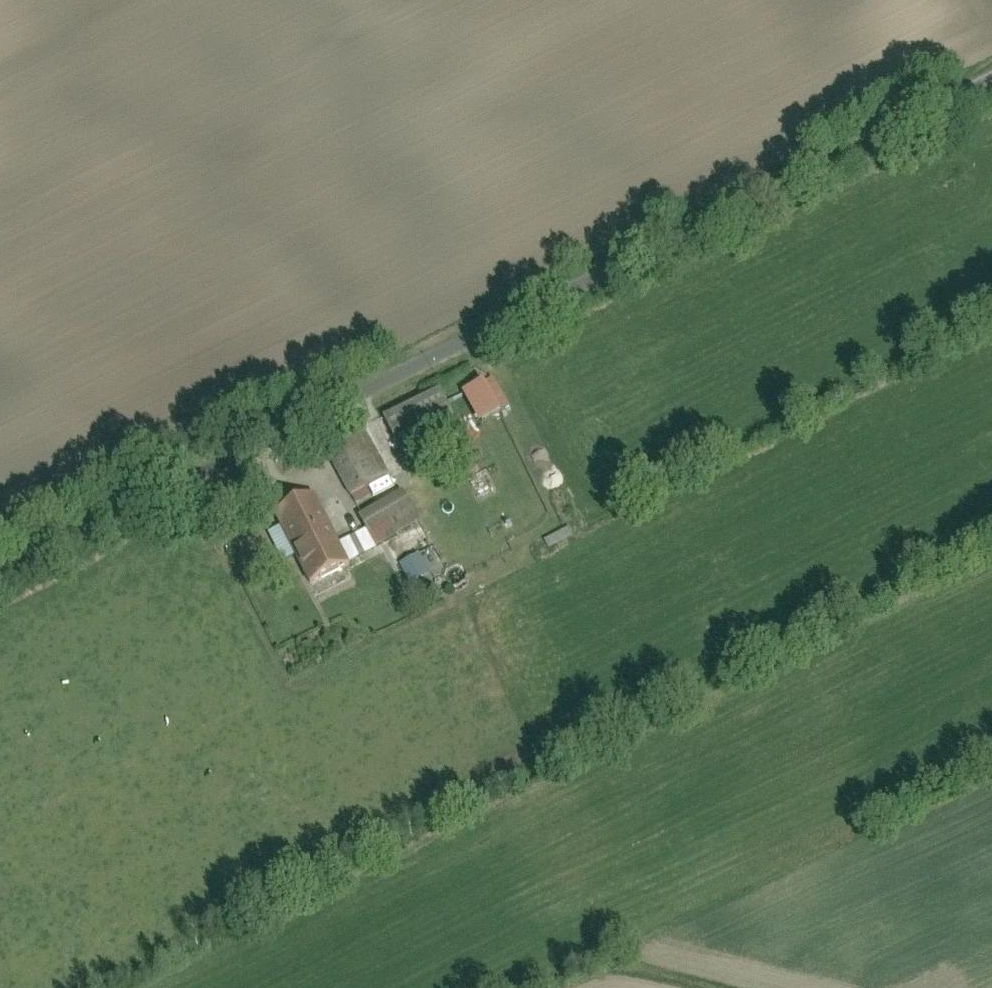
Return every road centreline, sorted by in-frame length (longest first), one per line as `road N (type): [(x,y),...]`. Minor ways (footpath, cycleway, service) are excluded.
road 1 (unclassified): [(0,572),(991,82)]

